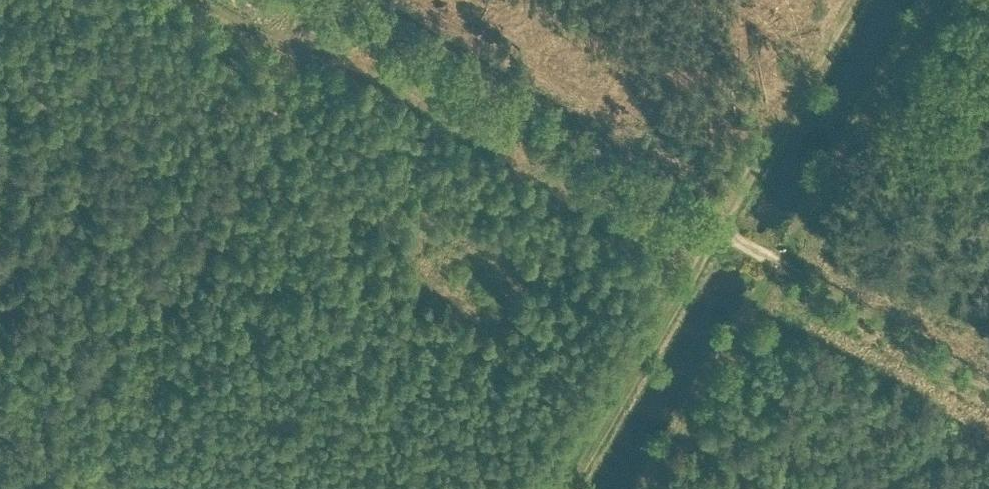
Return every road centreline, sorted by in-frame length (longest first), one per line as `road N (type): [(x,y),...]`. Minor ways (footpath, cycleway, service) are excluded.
road 1 (track): [(988,389),(325,0)]
road 2 (track): [(569,488),(852,0)]
road 3 (track): [(197,0),(265,34),(320,48),(373,29)]

